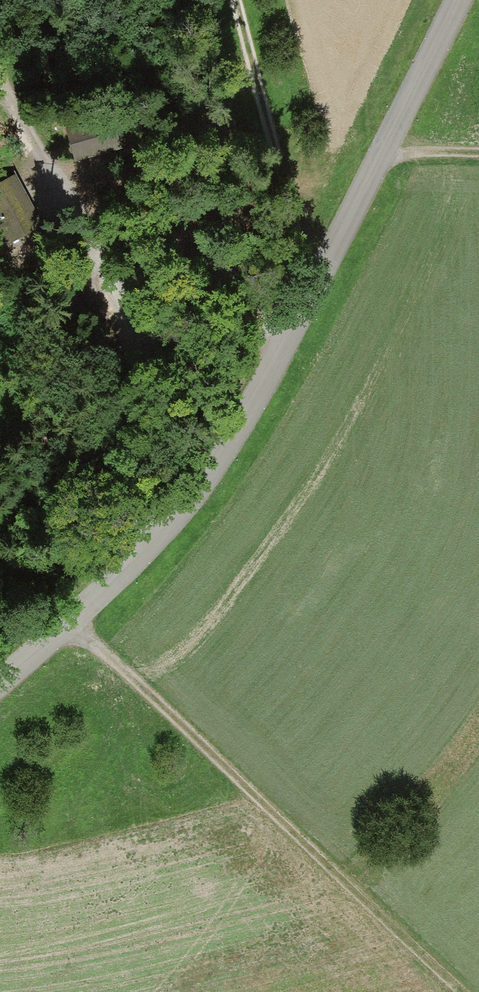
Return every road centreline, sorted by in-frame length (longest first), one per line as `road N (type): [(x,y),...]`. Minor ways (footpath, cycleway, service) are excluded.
road 1 (tertiary): [(0,678),(146,548),(236,425),(454,0)]
road 2 (track): [(71,620),(456,991)]
road 3 (track): [(274,348),(102,275),(146,548)]
road 4 (track): [(231,0),(278,213),(305,296)]
road 5 (track): [(102,275),(0,108)]

